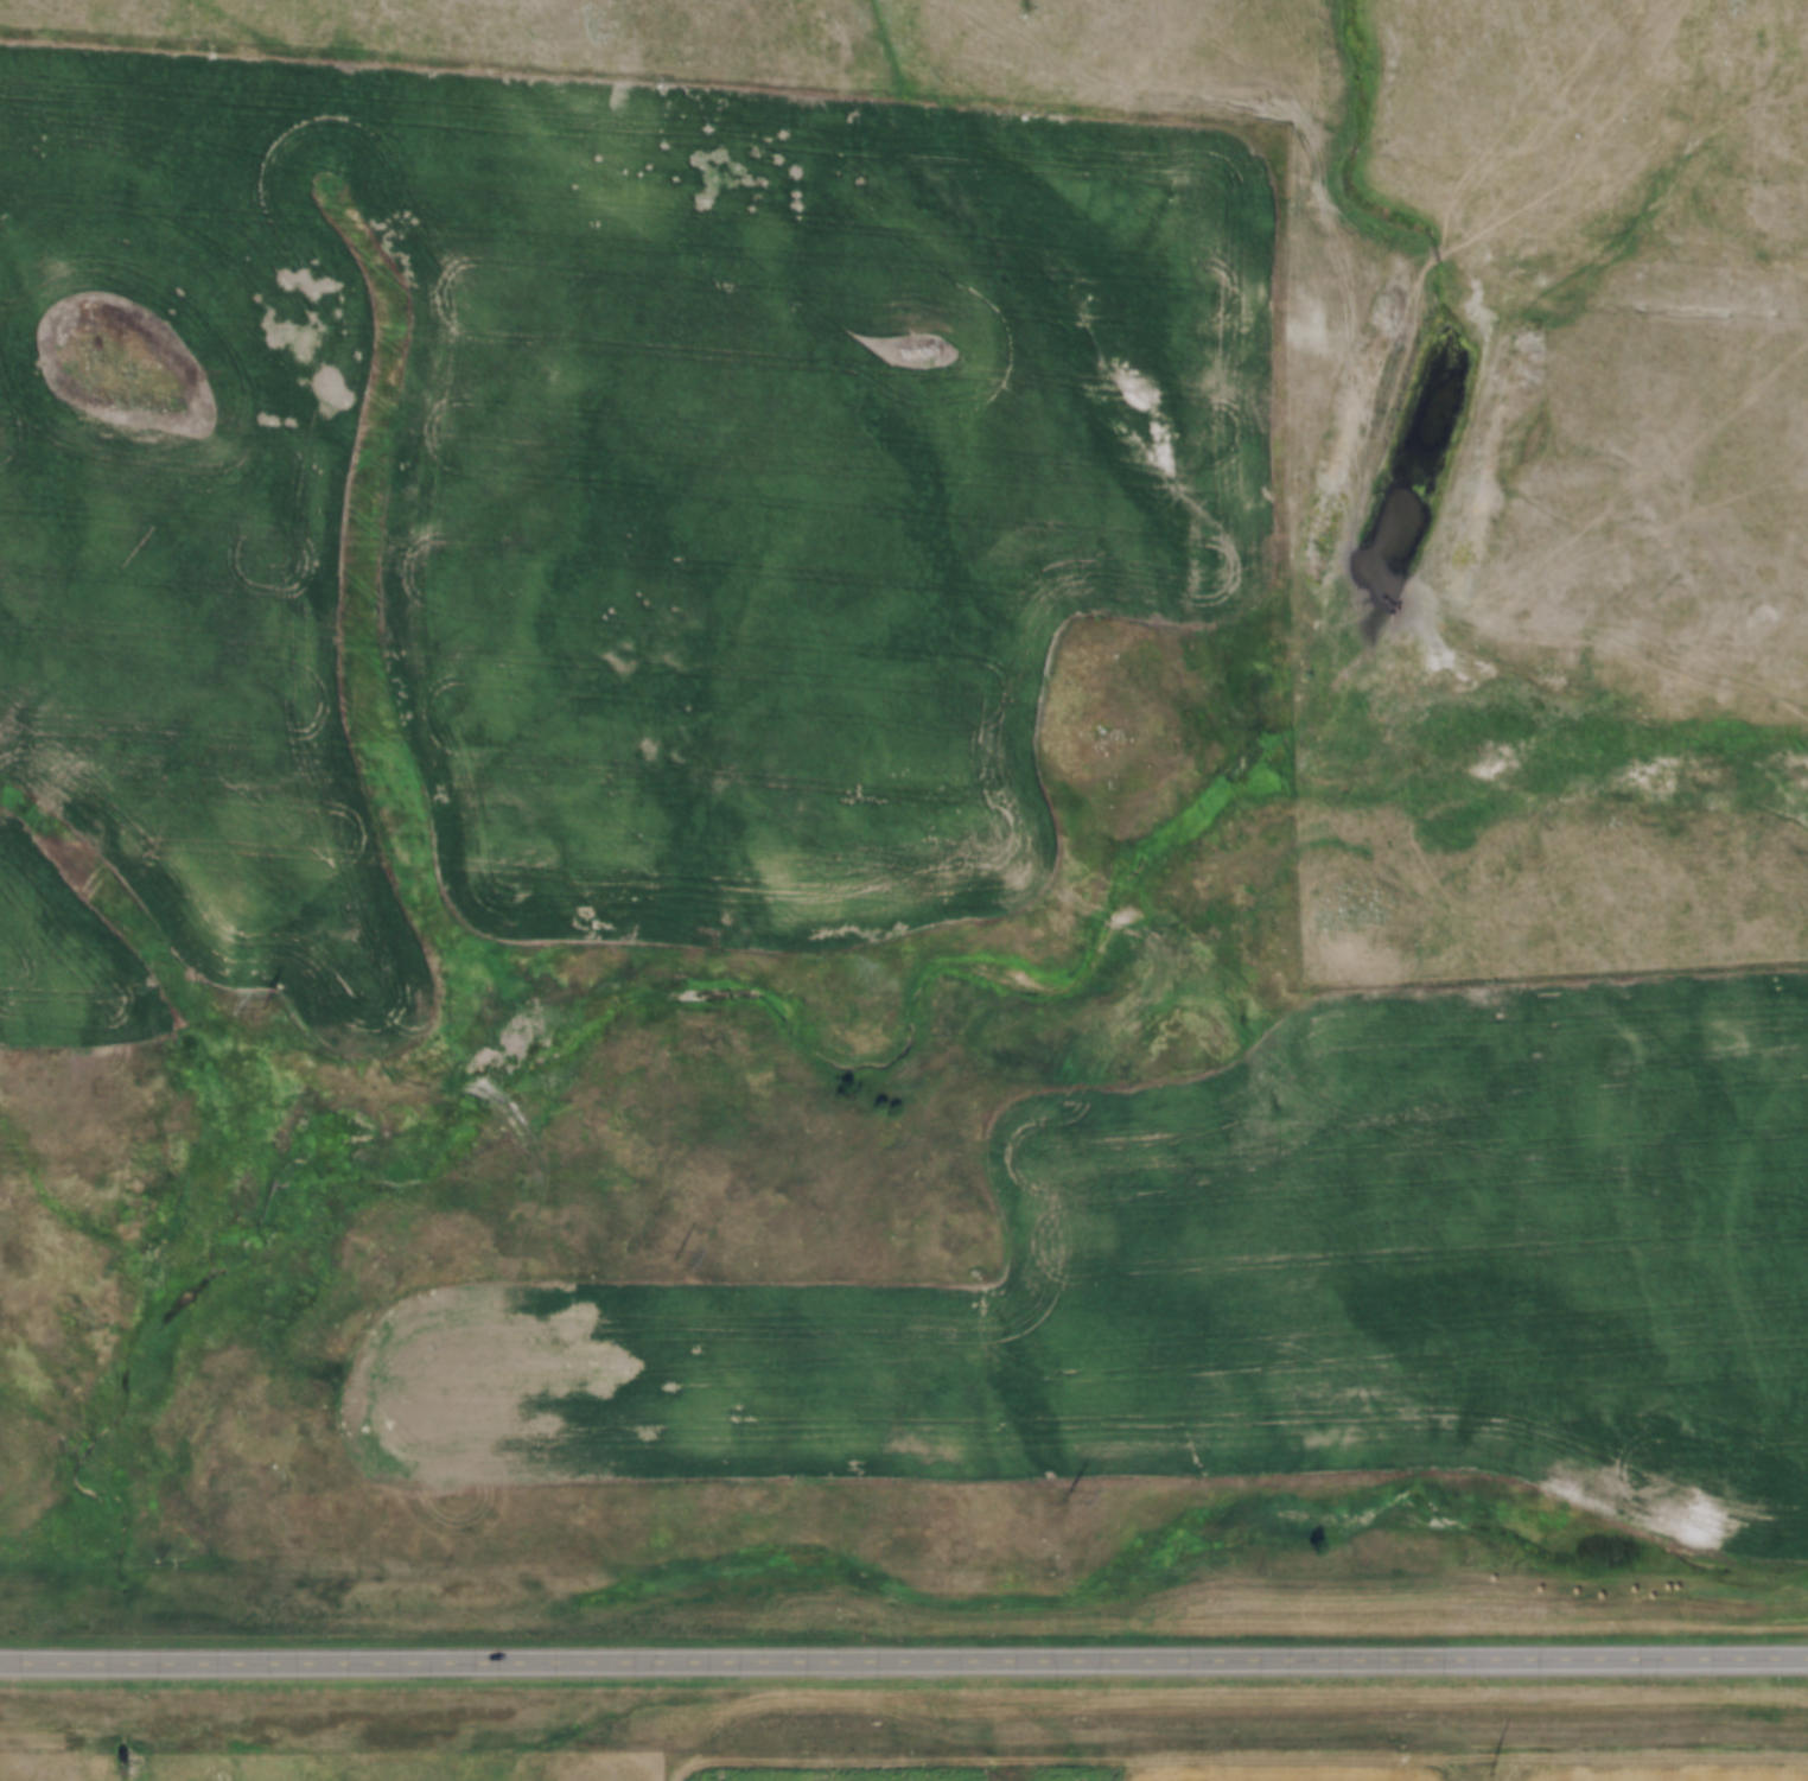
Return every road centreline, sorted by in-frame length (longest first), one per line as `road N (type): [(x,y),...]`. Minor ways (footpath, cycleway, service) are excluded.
road 1 (primary): [(1807,1666),(529,1668),(0,1659)]

